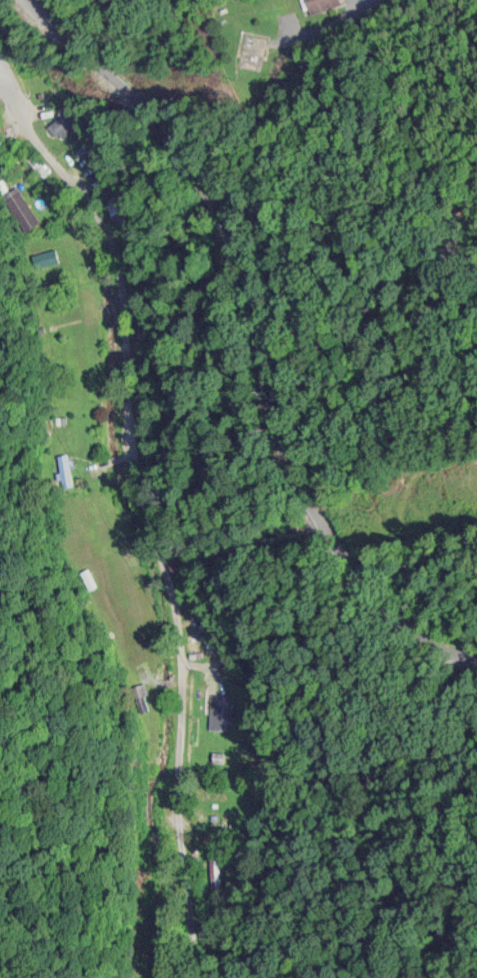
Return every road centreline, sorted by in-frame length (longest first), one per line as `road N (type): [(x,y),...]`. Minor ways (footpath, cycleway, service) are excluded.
road 1 (residential): [(476,658),(419,651),(381,624),(289,444),(229,225),(34,0)]
road 2 (residential): [(170,543),(109,247),(0,72)]
road 3 (residential): [(180,977),(191,815),(180,591),(170,543)]

